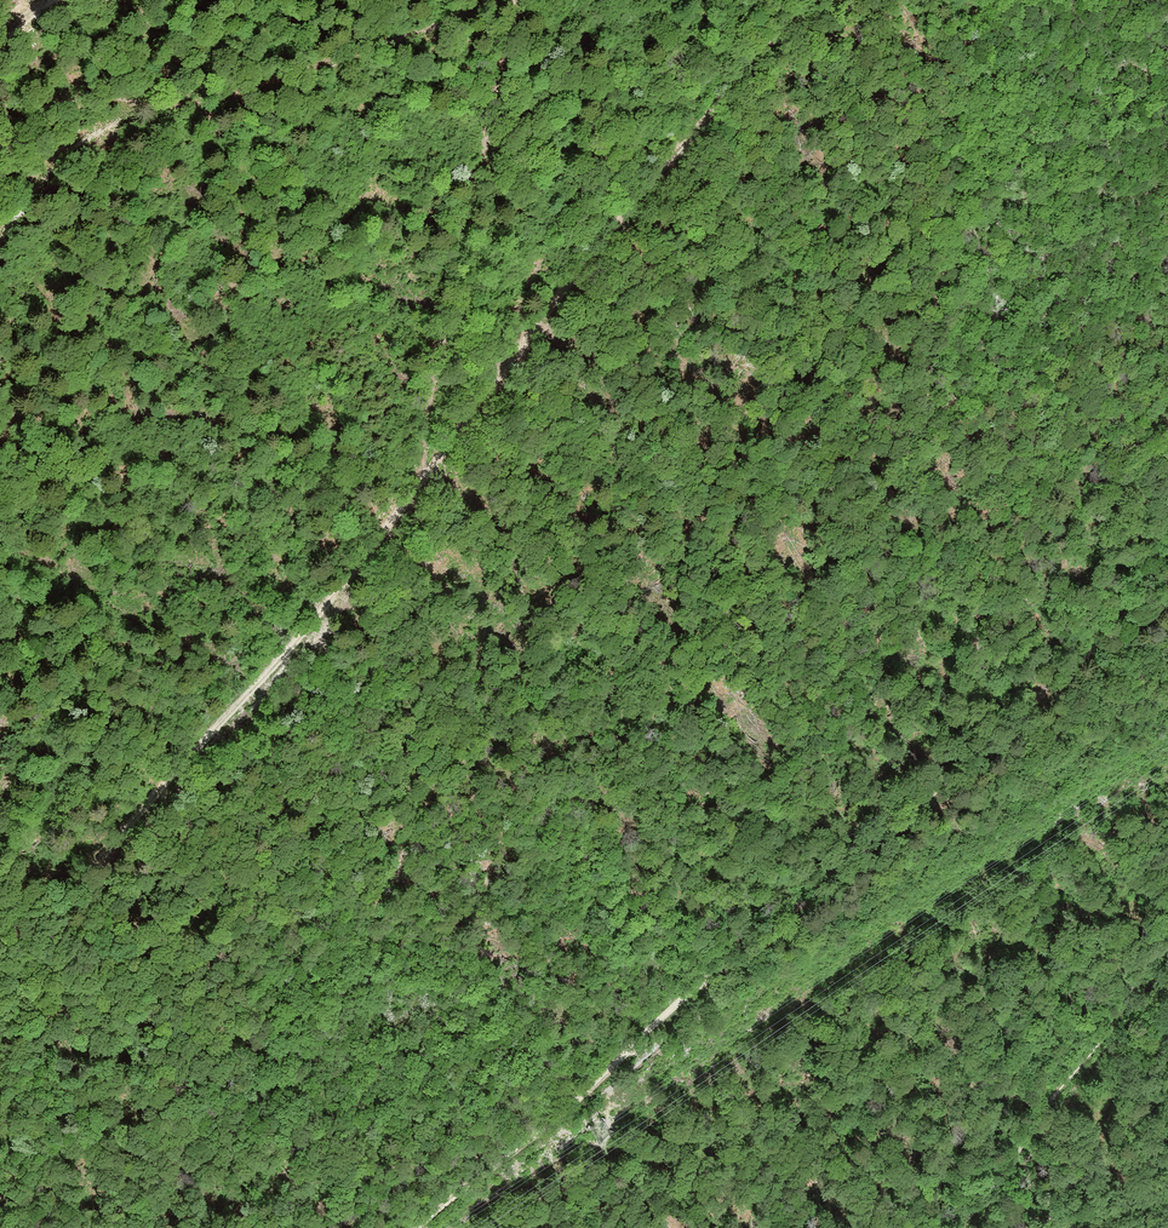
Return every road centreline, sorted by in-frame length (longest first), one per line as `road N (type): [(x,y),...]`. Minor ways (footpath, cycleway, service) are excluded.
road 1 (track): [(696,122),(16,968),(0,1009)]
road 2 (track): [(445,1227),(603,1097),(646,1026),(689,1001),(1033,711),(1167,611)]
road 3 (track): [(518,0),(449,278),(421,460)]
road 4 (track): [(1167,929),(971,1227)]
road 5 (track): [(814,0),(696,122)]

